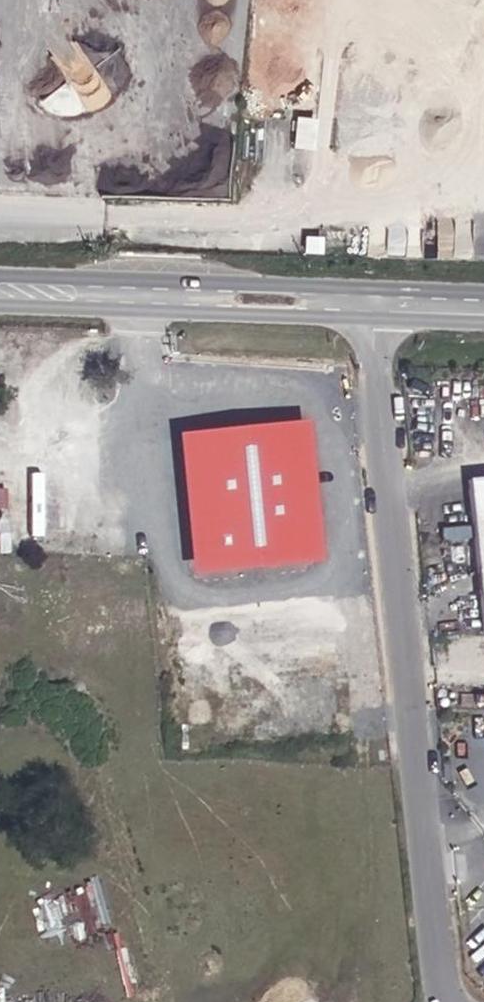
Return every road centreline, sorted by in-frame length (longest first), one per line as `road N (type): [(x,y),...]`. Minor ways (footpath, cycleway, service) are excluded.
road 1 (residential): [(452,1001),(376,319)]
road 2 (secondary): [(378,289),(0,276)]
road 3 (secondary): [(0,306),(376,319)]

